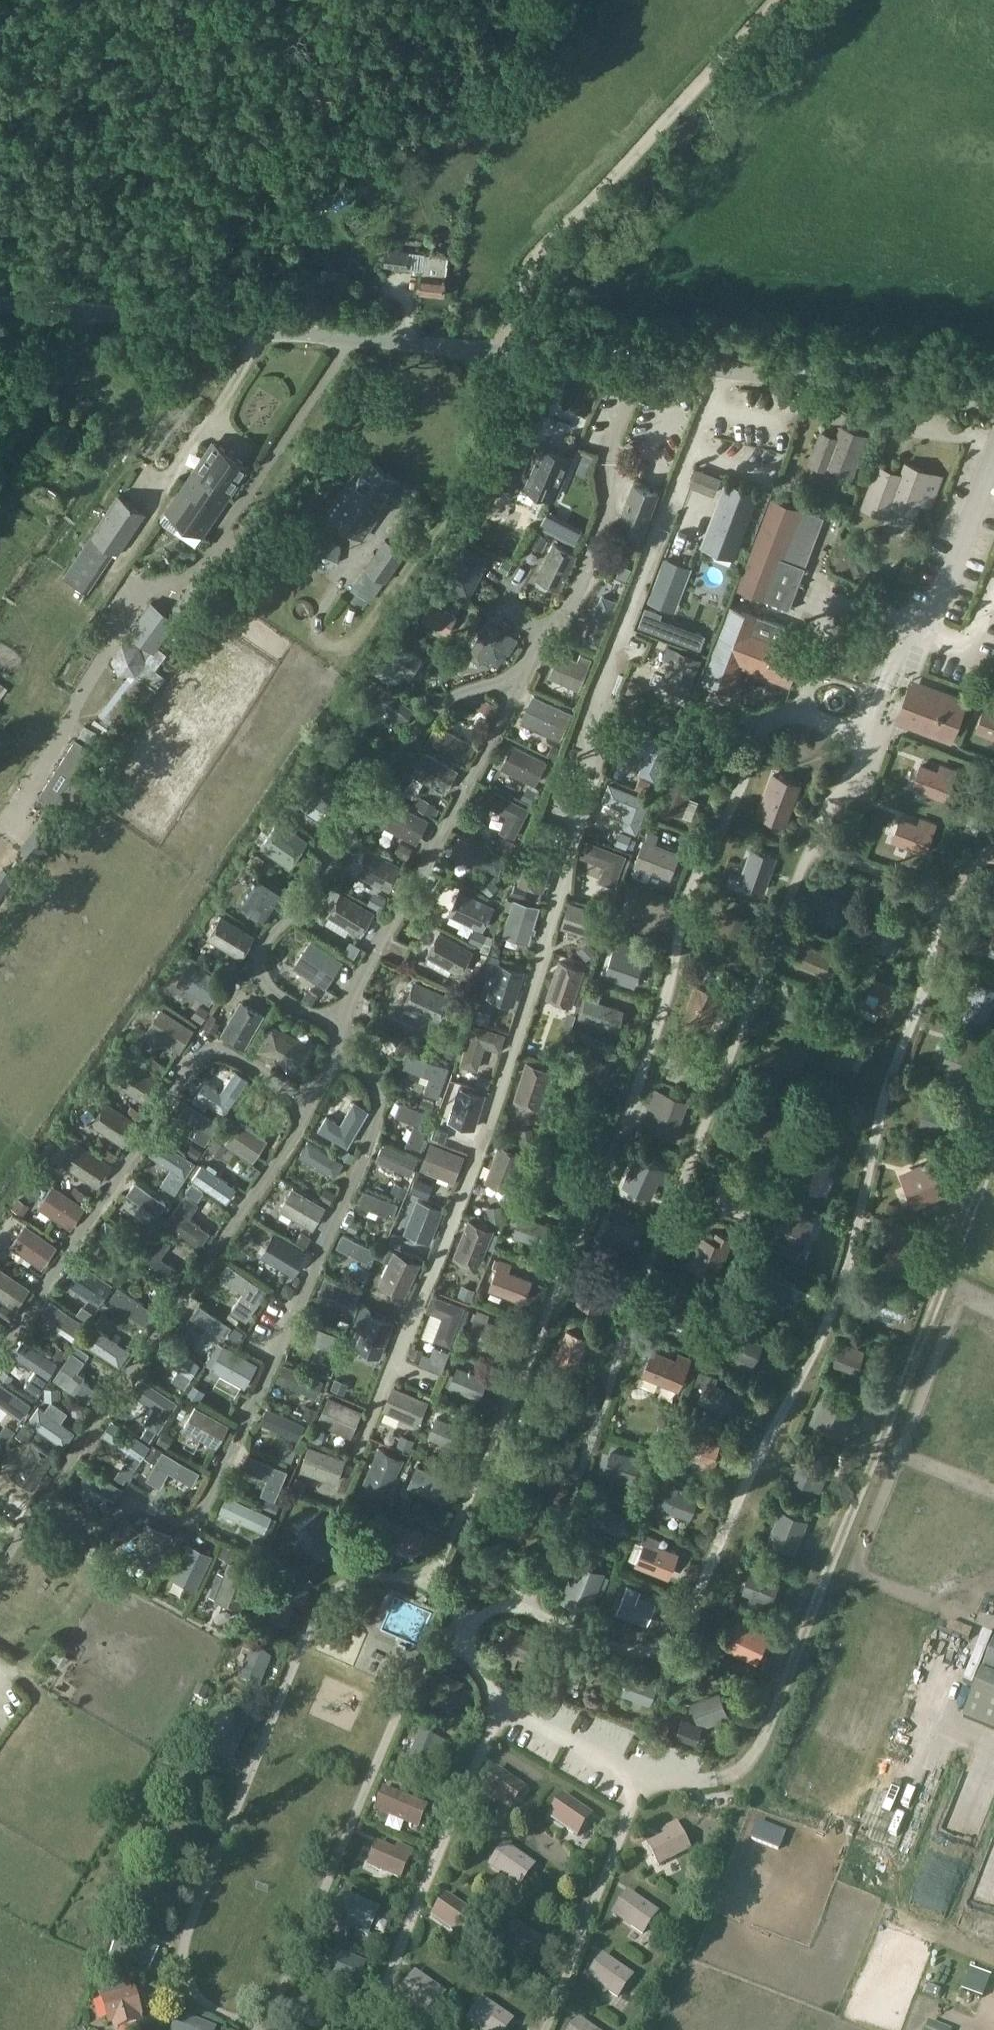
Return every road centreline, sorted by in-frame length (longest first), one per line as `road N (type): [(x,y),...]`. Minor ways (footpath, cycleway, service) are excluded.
road 1 (unclassified): [(993,401),(0,309)]
road 2 (track): [(770,0),(544,251),(522,297),(513,351)]

